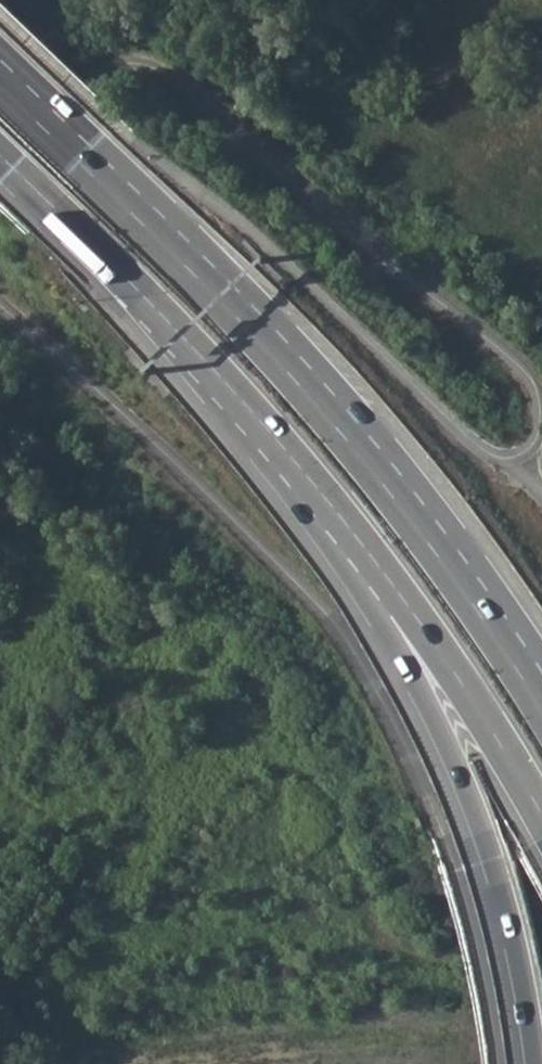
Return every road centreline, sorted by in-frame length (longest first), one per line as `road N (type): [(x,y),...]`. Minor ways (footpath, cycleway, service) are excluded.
road 1 (trunk): [(541,693),(406,497),(334,411),(261,328),(0,70)]
road 2 (trunk): [(0,157),(235,392),(377,564)]
road 3 (trunk): [(377,564),(383,630),(427,707),(494,869),(536,1063)]
road 4 (trunk): [(377,564),(541,814)]

